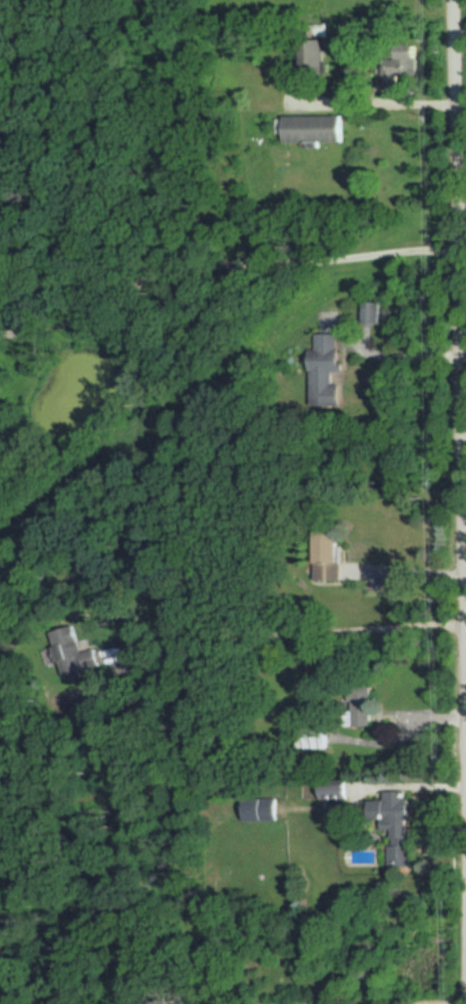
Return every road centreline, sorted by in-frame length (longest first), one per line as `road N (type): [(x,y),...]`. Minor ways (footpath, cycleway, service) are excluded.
road 1 (residential): [(453,0),(465,785)]

